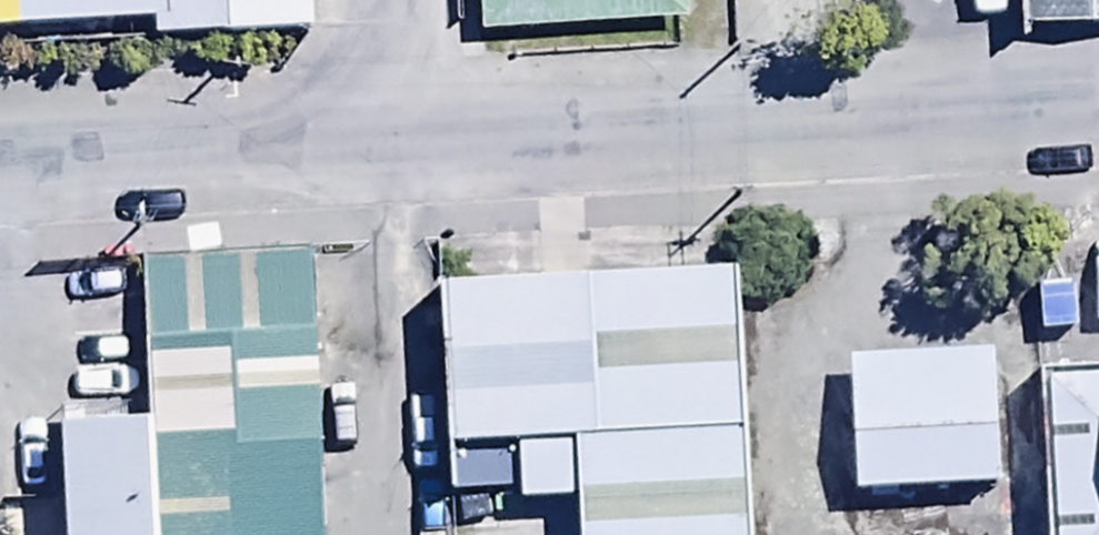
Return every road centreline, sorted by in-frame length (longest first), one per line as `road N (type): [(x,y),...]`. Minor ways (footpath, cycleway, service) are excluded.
road 1 (unclassified): [(1098,117),(0,167)]

